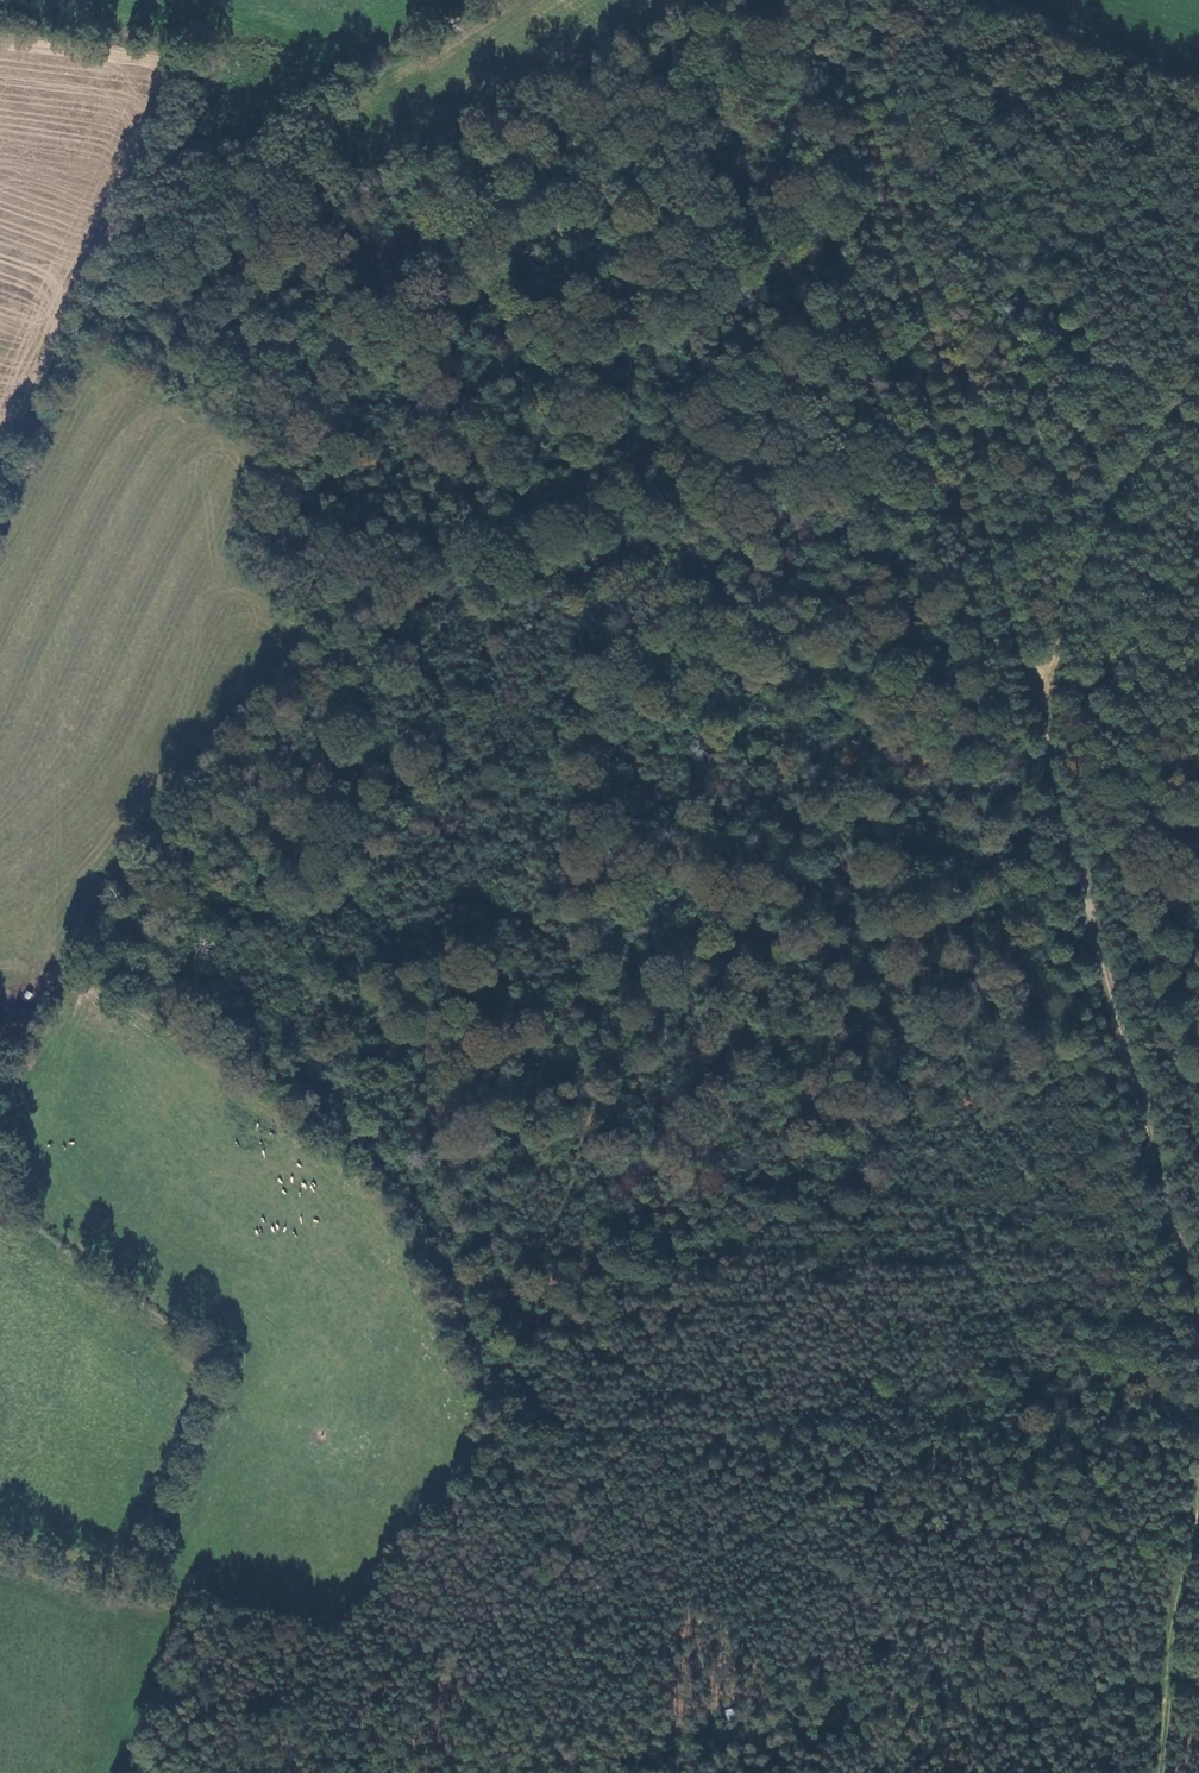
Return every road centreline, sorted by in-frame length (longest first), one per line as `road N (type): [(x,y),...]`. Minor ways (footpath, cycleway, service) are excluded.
road 1 (track): [(1198,1337),(862,100),(862,50),(888,0)]
road 2 (unclassified): [(1198,81),(1000,0)]

